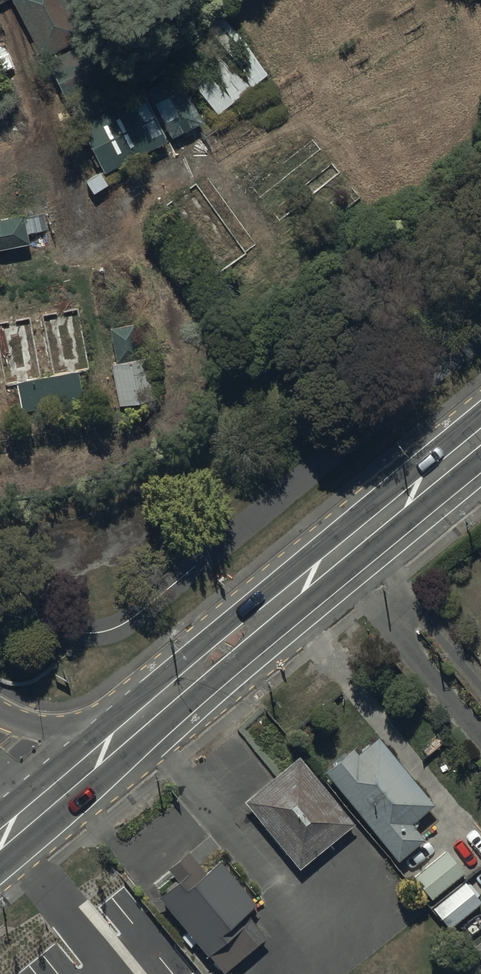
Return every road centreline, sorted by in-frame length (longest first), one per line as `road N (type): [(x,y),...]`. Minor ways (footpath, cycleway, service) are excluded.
road 1 (secondary): [(134,726),(480,438)]
road 2 (secondary): [(0,840),(134,726)]
road 3 (residential): [(0,716),(67,733),(134,726)]

